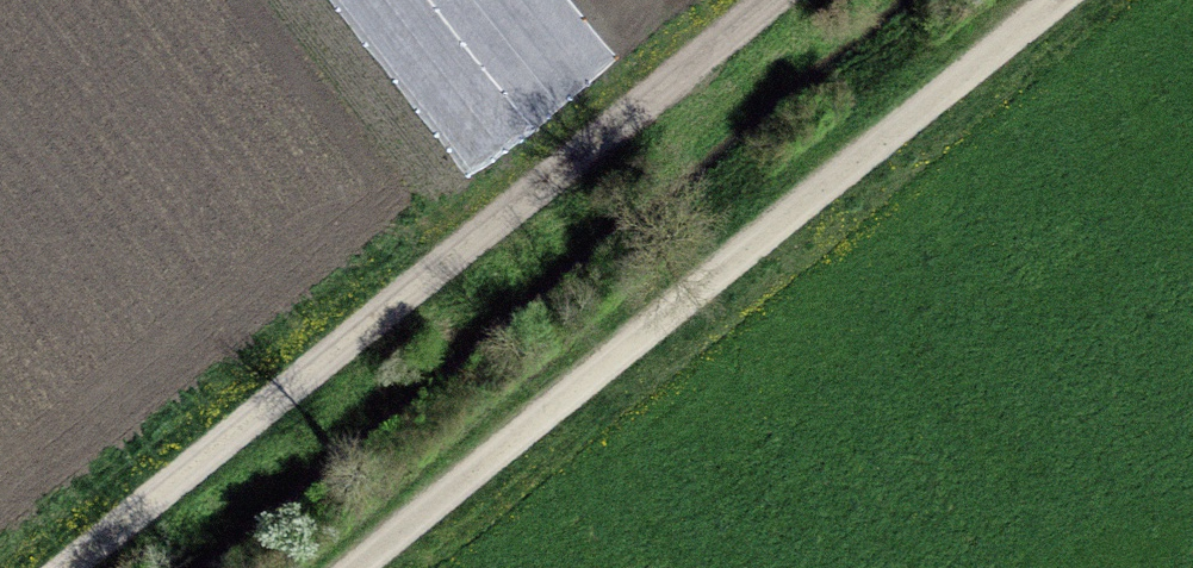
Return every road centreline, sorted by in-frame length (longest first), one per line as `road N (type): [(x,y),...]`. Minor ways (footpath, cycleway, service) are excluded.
road 1 (track): [(762,0),(67,567)]
road 2 (track): [(1062,0),(369,567)]

